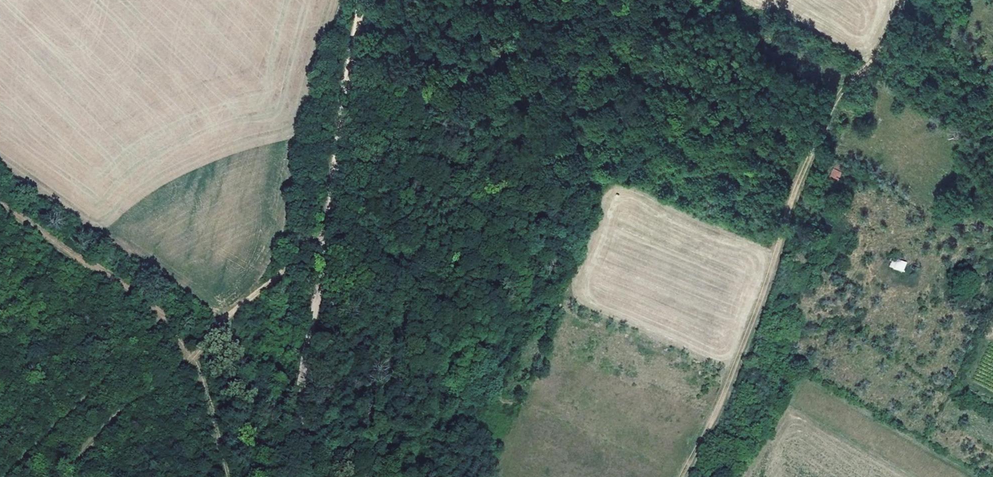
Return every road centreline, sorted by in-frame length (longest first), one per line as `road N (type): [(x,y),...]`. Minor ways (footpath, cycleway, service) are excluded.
road 1 (track): [(903,0),(876,62),(842,93),(820,136),(733,390),(691,476)]
road 2 (track): [(0,227),(185,360),(221,424),(226,476)]
road 3 (track): [(324,239),(141,397),(83,457),(75,476)]
road 4 (track): [(360,0),(324,239)]
road 5 (track): [(324,239),(301,476)]

